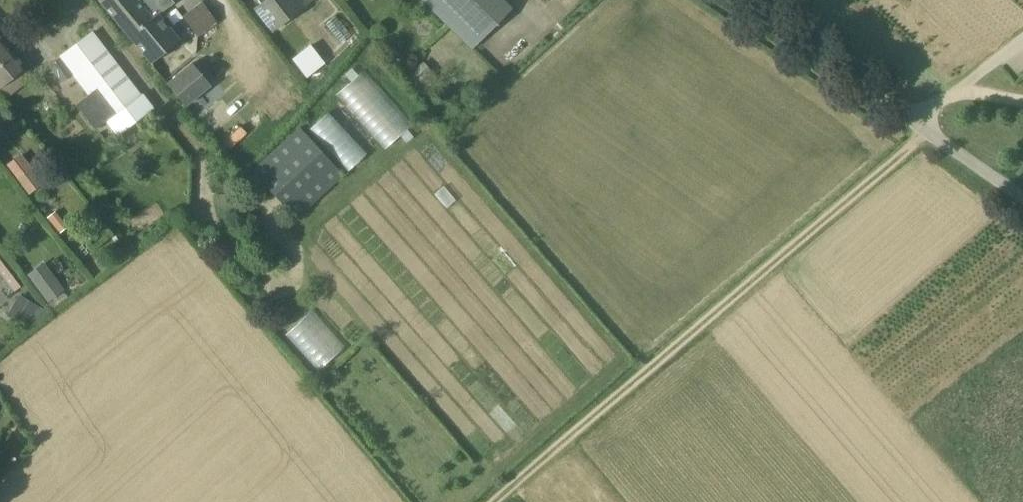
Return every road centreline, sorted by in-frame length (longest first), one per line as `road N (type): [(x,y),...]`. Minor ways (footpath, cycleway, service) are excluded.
road 1 (track): [(496,501),(924,131)]
road 2 (unclassified): [(915,125),(731,0)]
road 3 (unclassified): [(1022,38),(915,125)]
road 4 (unclassified): [(1022,199),(915,125)]

